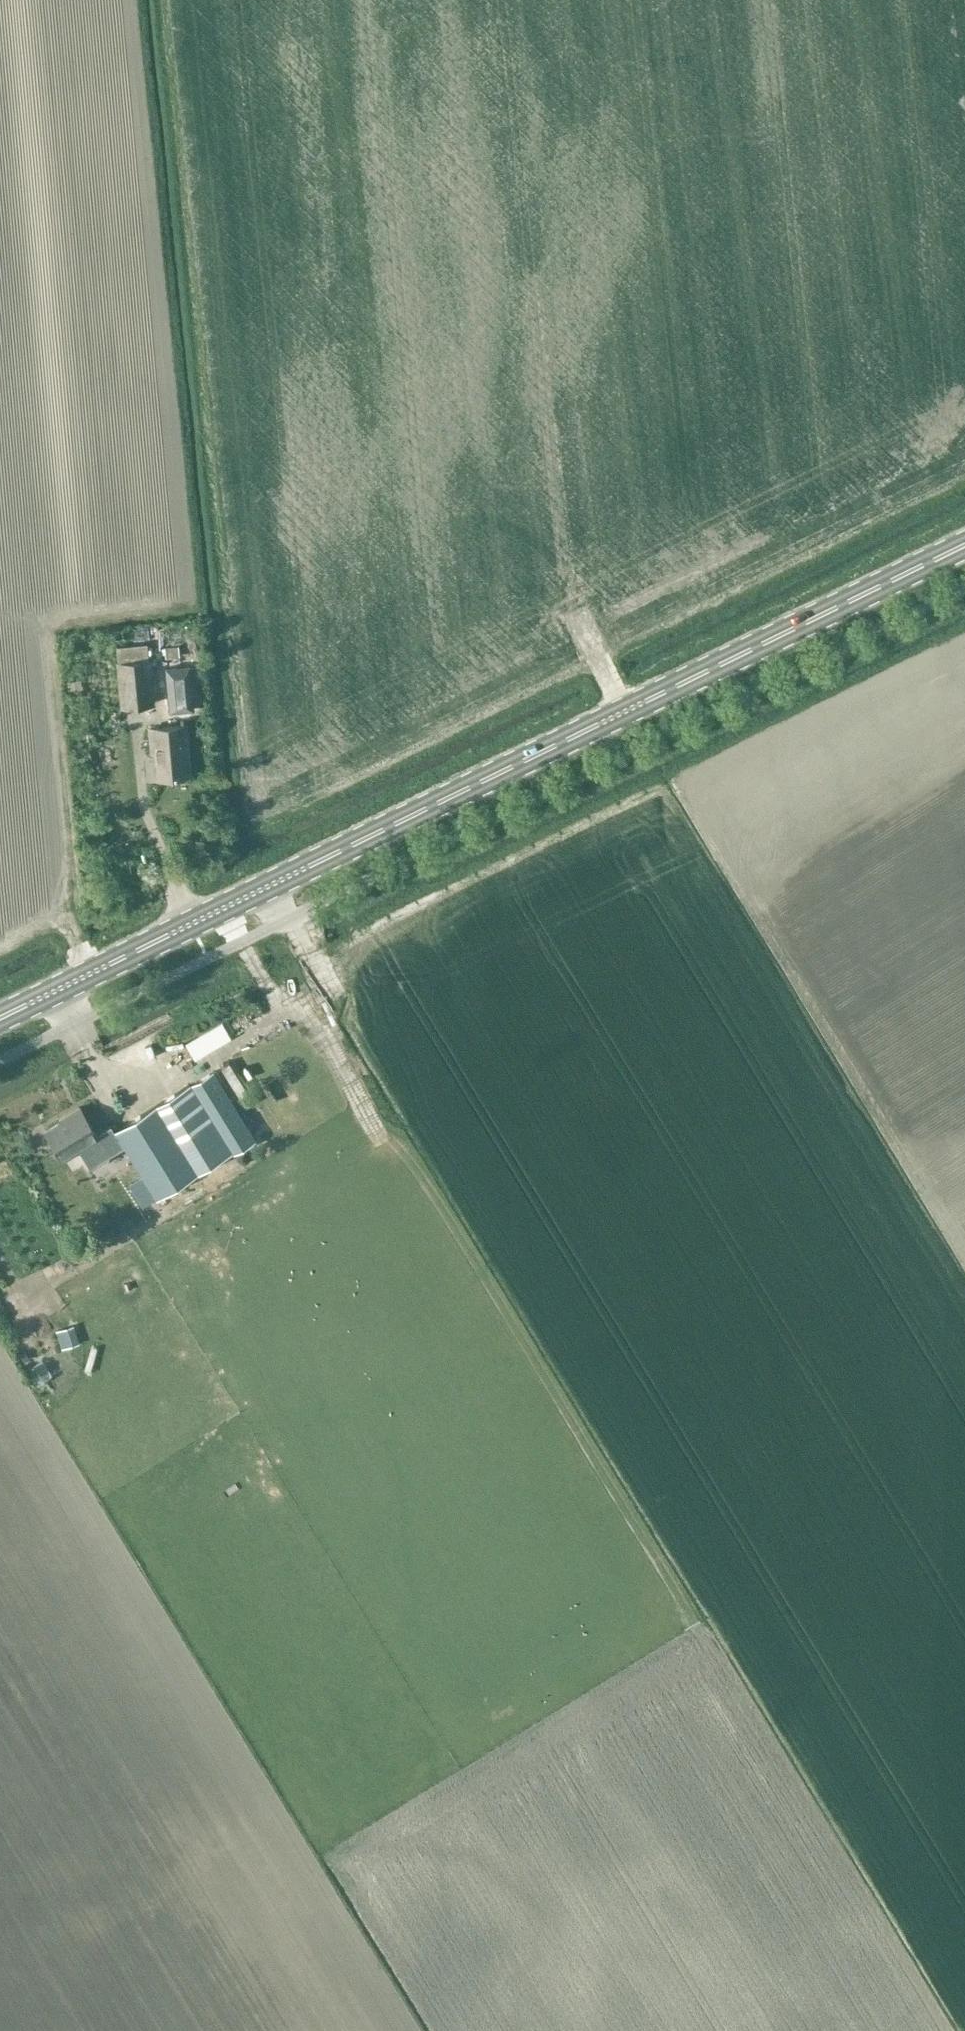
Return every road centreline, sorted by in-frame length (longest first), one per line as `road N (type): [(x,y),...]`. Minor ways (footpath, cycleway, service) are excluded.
road 1 (tertiary): [(0,1016),(964,541)]

